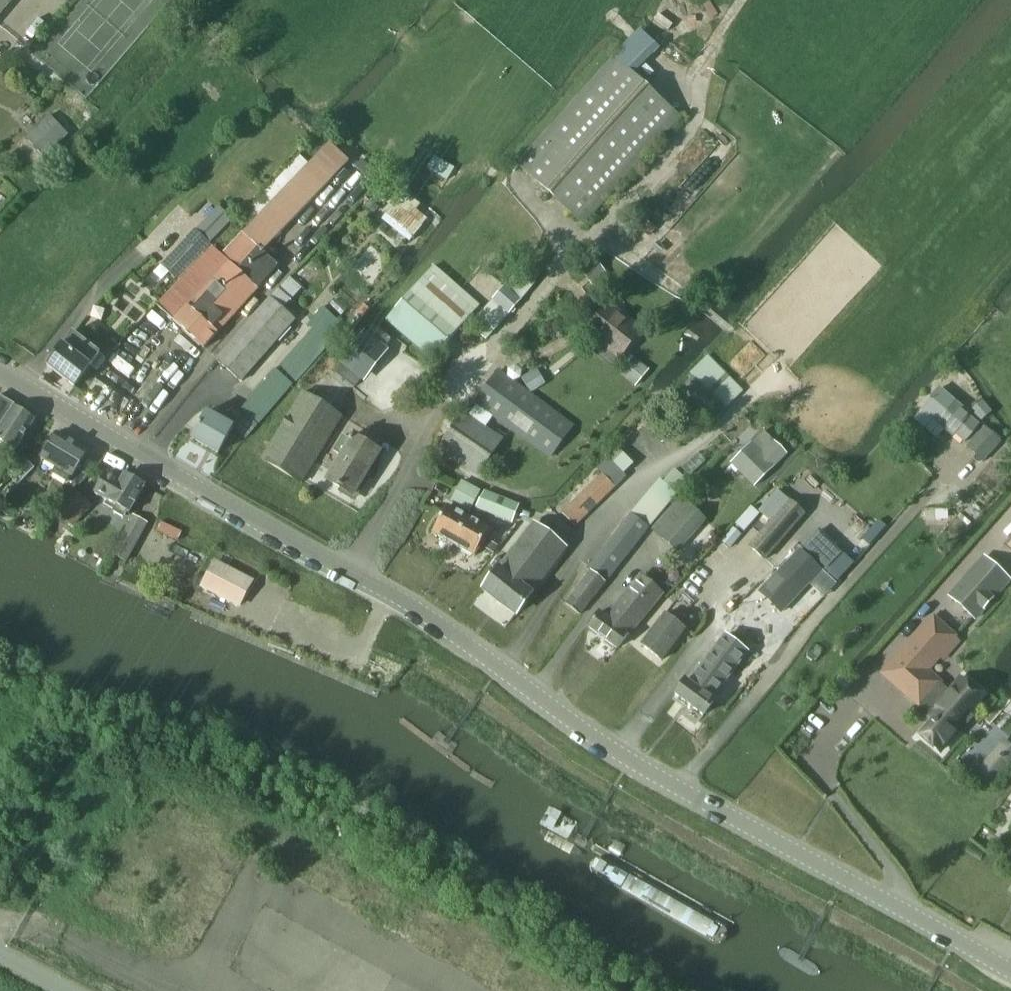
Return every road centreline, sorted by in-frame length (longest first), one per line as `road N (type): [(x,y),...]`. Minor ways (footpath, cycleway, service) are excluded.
road 1 (tertiary): [(1010,968),(855,885),(444,633),(0,378)]

